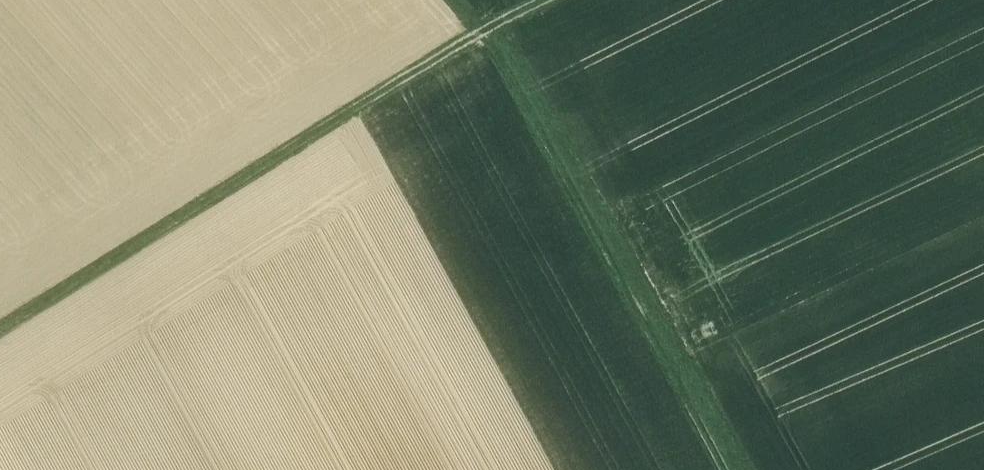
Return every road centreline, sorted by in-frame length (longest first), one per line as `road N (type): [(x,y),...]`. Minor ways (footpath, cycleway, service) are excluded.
road 1 (track): [(0,350),(465,62),(487,32),(536,24),(585,0)]
road 2 (track): [(720,469),(487,32),(458,0)]

